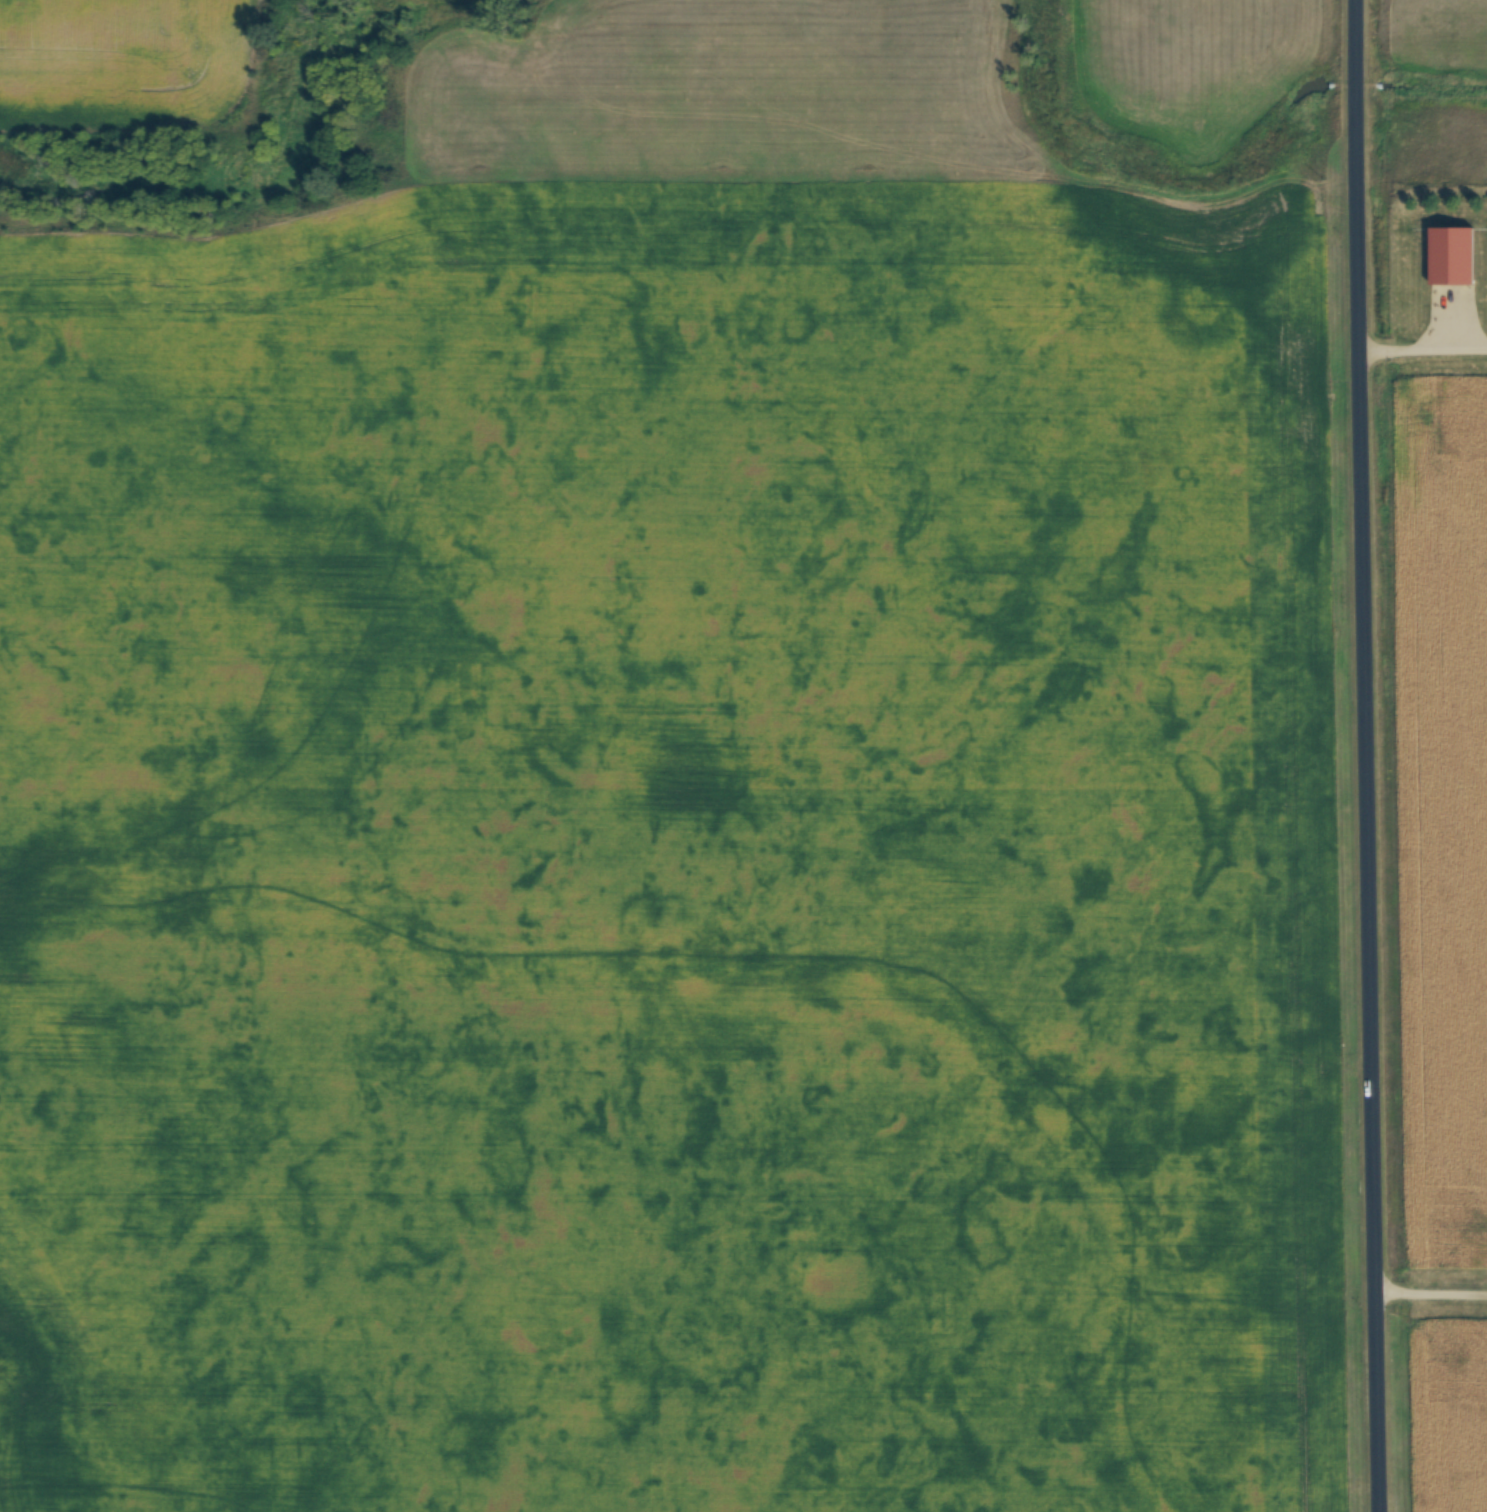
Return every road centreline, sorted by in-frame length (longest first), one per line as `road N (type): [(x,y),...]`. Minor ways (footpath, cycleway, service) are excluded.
road 1 (tertiary): [(1378,1511),(1355,0)]

